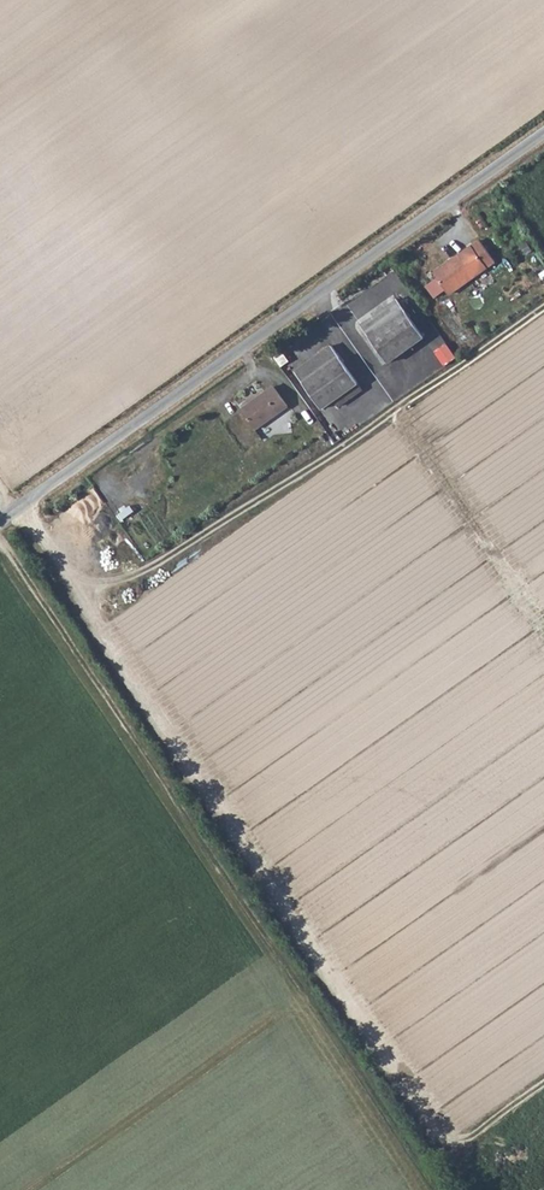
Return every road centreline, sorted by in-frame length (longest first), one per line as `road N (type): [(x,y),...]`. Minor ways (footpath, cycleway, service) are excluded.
road 1 (track): [(15,514),(430,1115),(462,1148),(481,1142),(520,1189)]
road 2 (unclassified): [(0,524),(543,138)]

